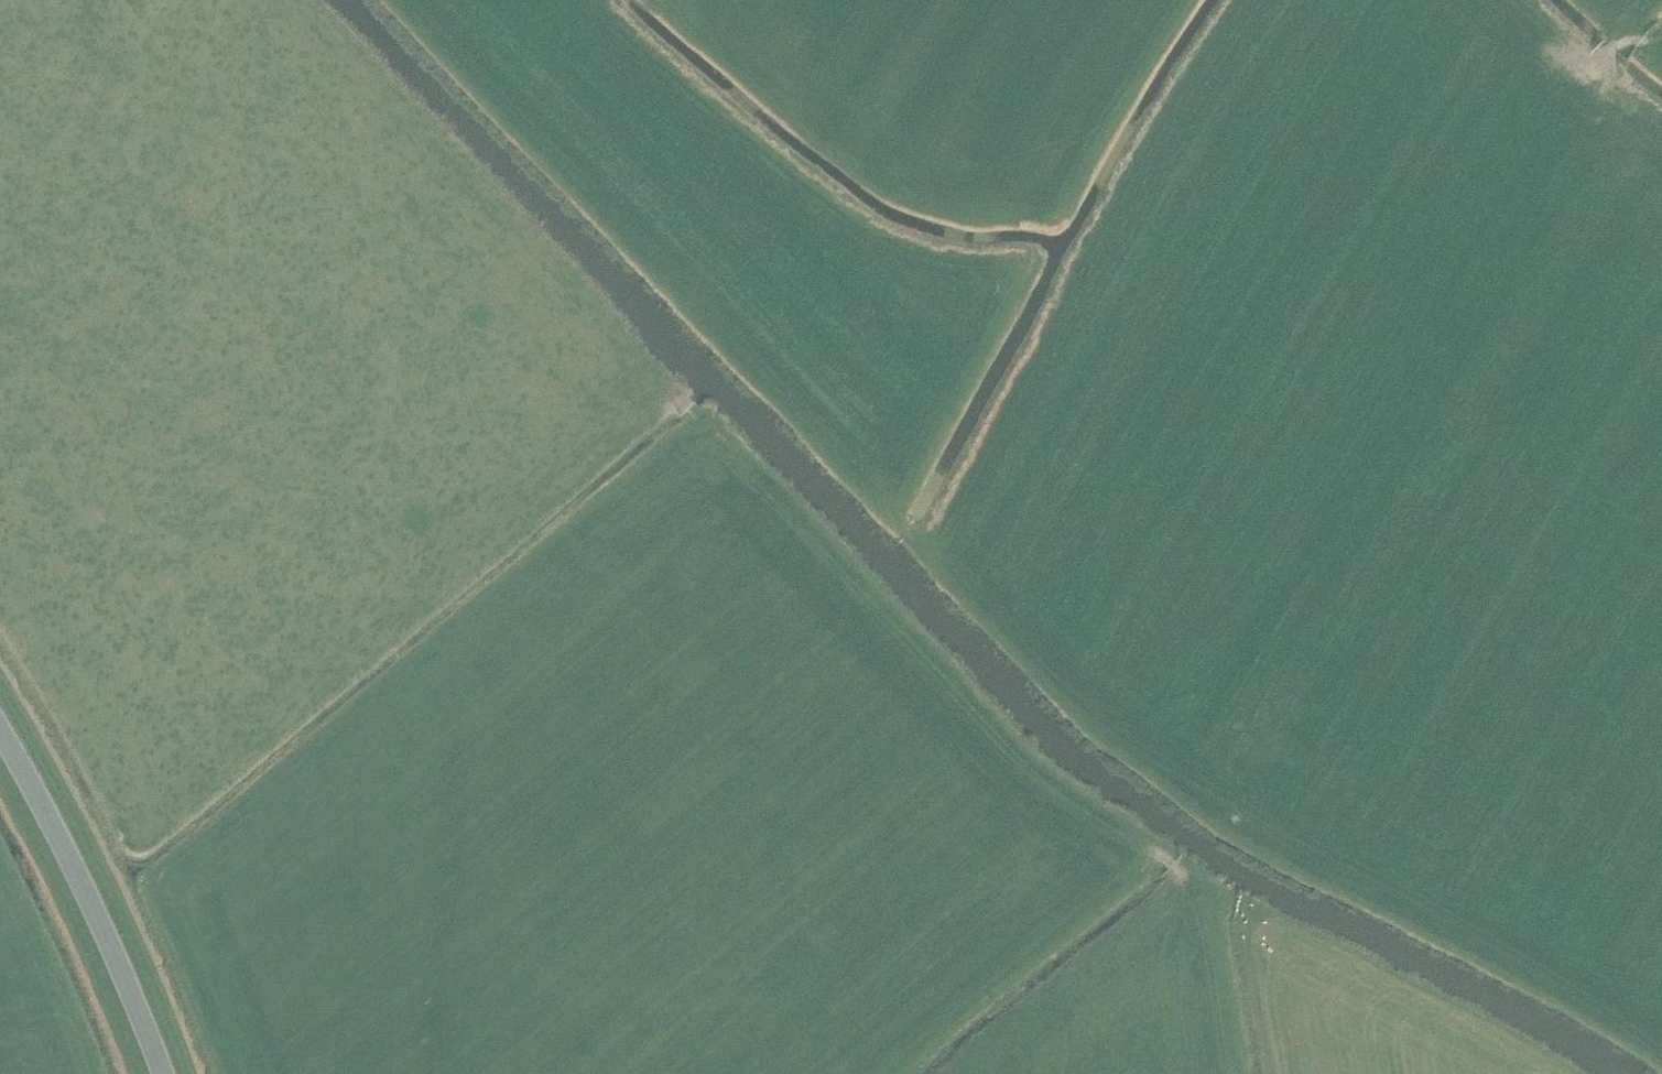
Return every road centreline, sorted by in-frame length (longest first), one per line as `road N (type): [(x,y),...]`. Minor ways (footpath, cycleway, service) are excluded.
road 1 (tertiary): [(162,1073),(101,927),(0,731)]

